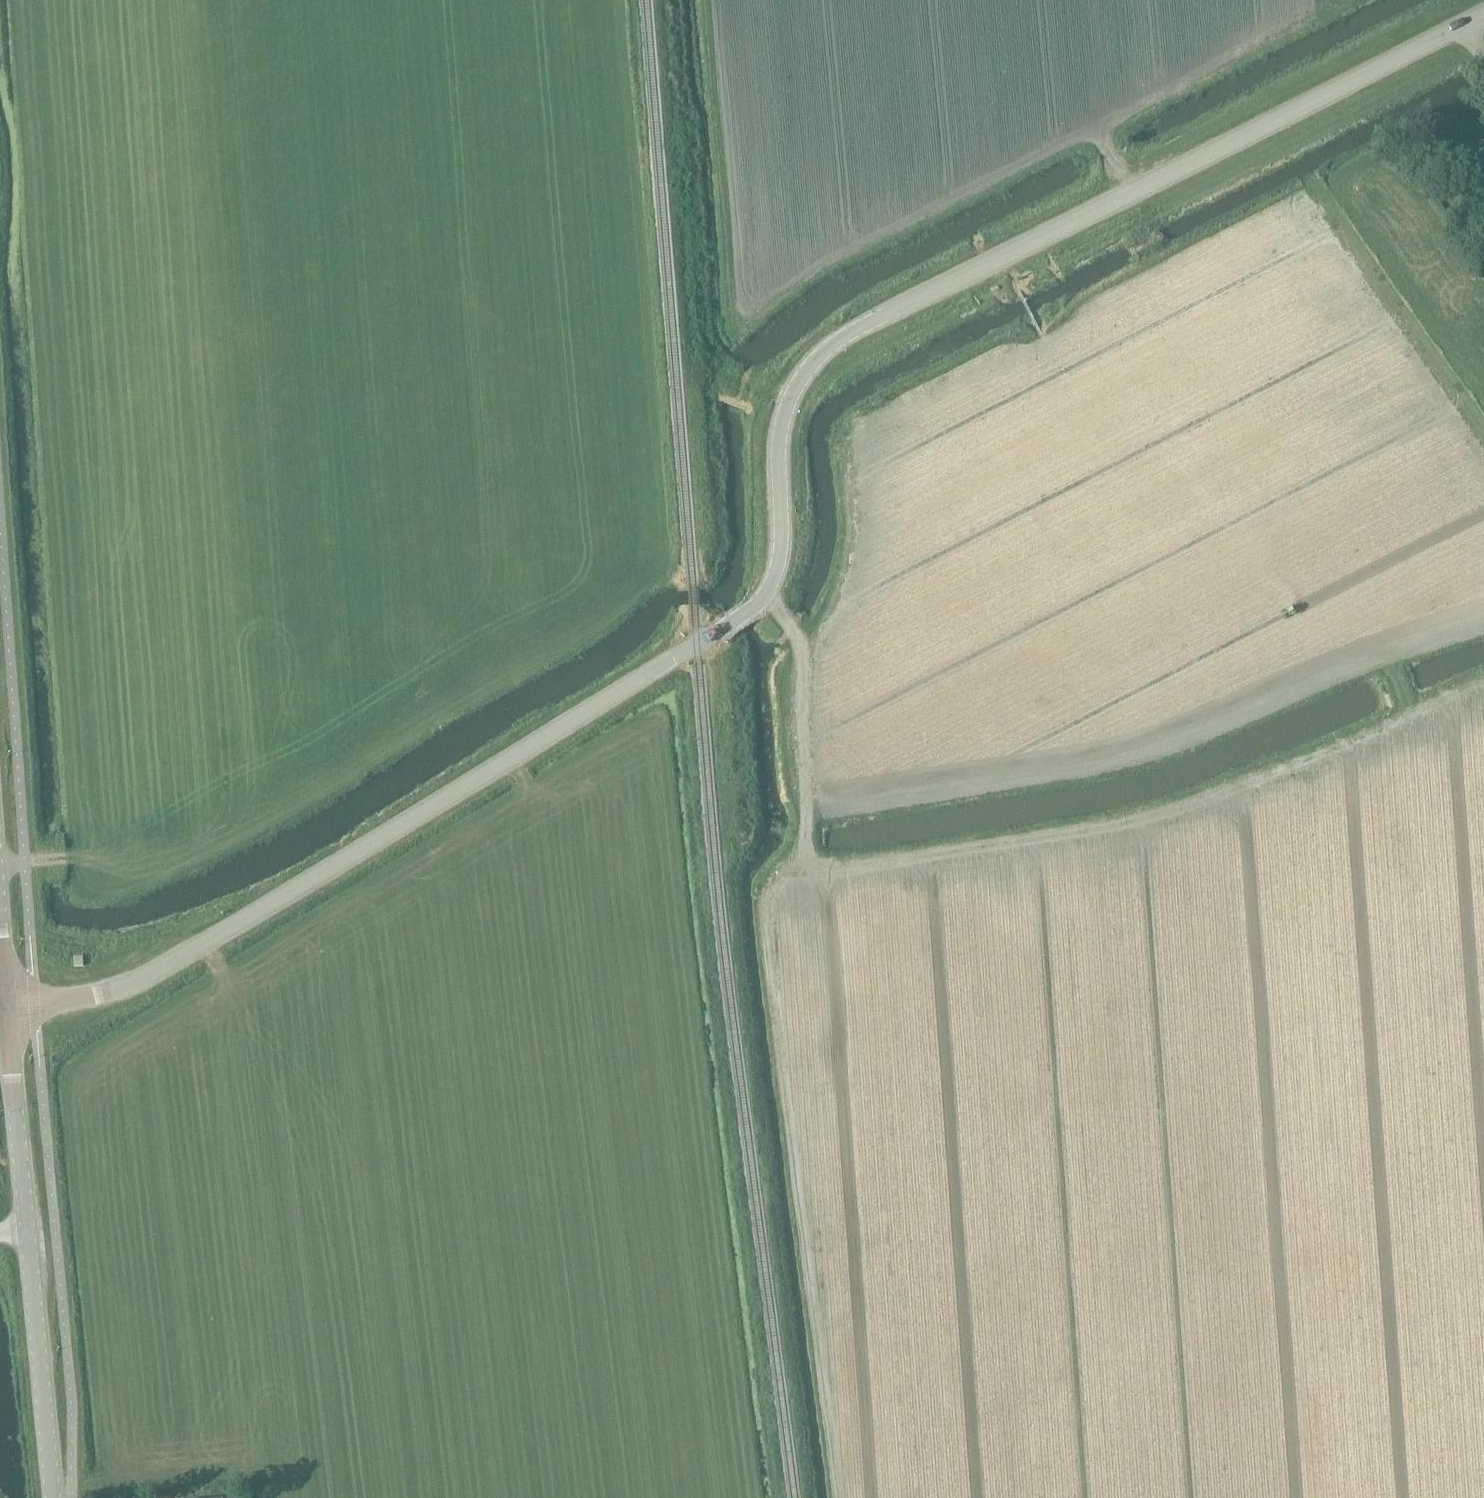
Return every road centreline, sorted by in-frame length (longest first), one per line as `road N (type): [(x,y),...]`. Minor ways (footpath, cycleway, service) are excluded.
road 1 (unclassified): [(7,1004),(98,996),(135,981),(754,607),(780,562),(779,432),(786,405),(834,342),(1483,15)]
road 2 (tertiary): [(52,1497),(24,1226)]
road 3 (tertiary): [(24,1226),(7,1004)]

